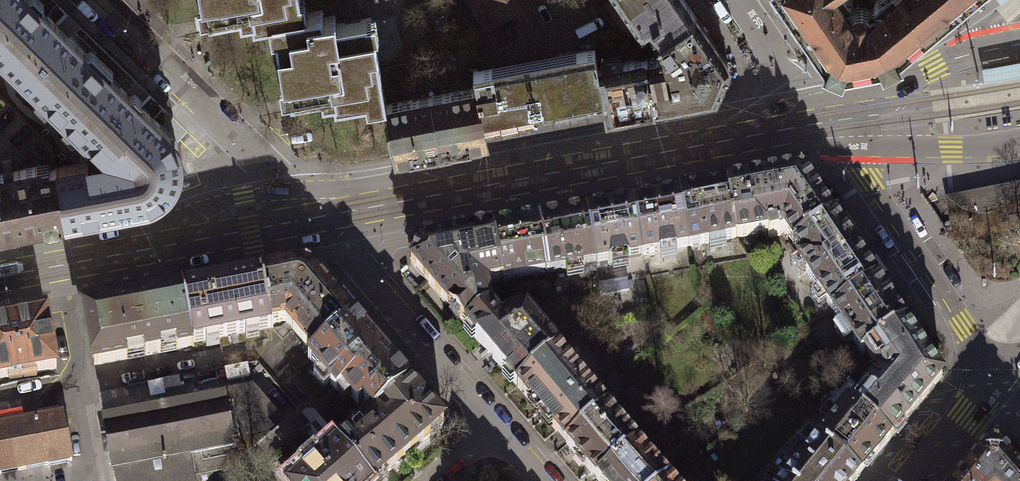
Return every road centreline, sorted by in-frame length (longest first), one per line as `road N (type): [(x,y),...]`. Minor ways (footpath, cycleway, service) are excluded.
road 1 (secondary): [(794,128),(315,218)]
road 2 (secondary): [(315,218),(0,277)]
road 3 (residential): [(315,218),(97,0)]
road 4 (tertiary): [(857,118),(870,182),(995,379)]
road 5 (residential): [(494,427),(315,218)]
road 6 (secondary): [(1019,44),(934,68),(857,118)]
road 7 (secondary): [(857,118),(949,145),(1019,140)]
road 8 (residential): [(794,128),(772,55),(735,0)]
road 9 (tertiary): [(995,379),(913,480)]

